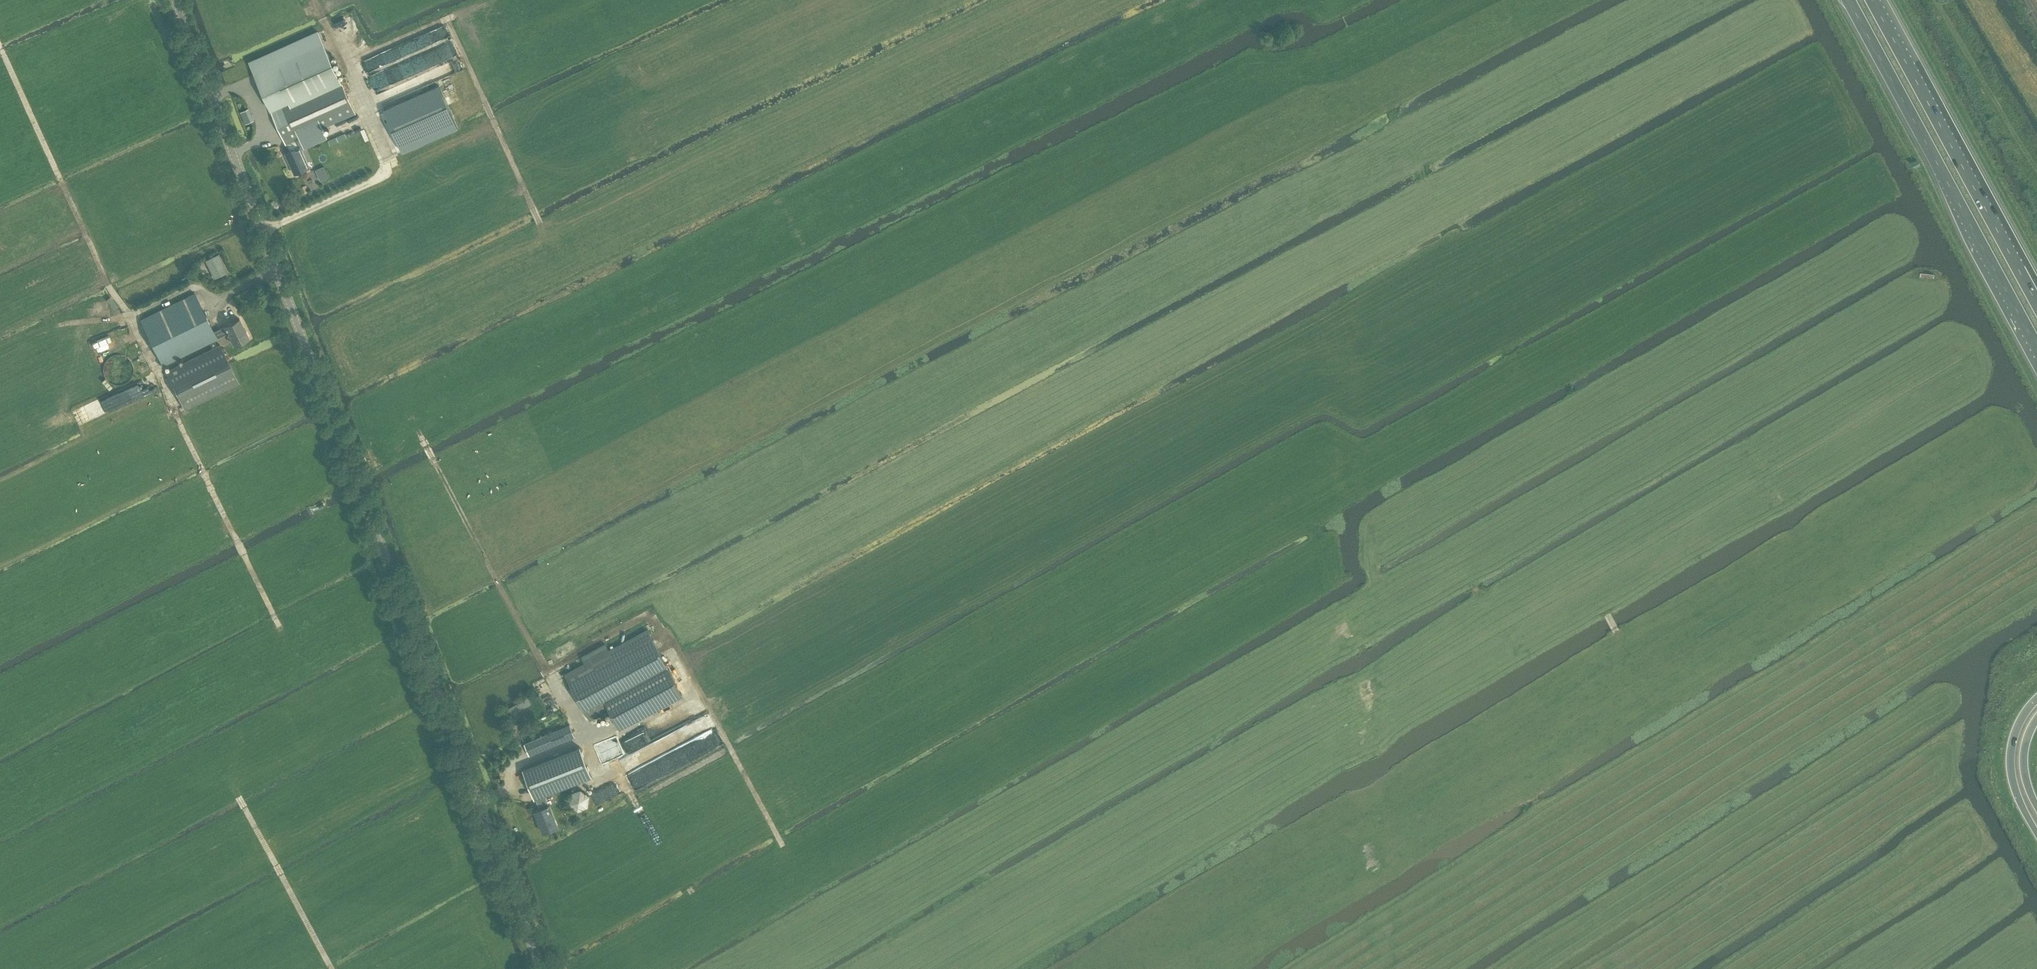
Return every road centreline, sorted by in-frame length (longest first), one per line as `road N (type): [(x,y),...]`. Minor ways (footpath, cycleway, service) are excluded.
road 1 (unclassified): [(542,968),(176,0)]
road 2 (trunk): [(1849,0),(2036,347)]
road 3 (trunk): [(2018,268),(1873,0)]
road 4 (track): [(2036,173),(1940,0)]
road 5 (trunk): [(2036,700),(2020,722),(2012,758),(2018,797),(2036,831)]

